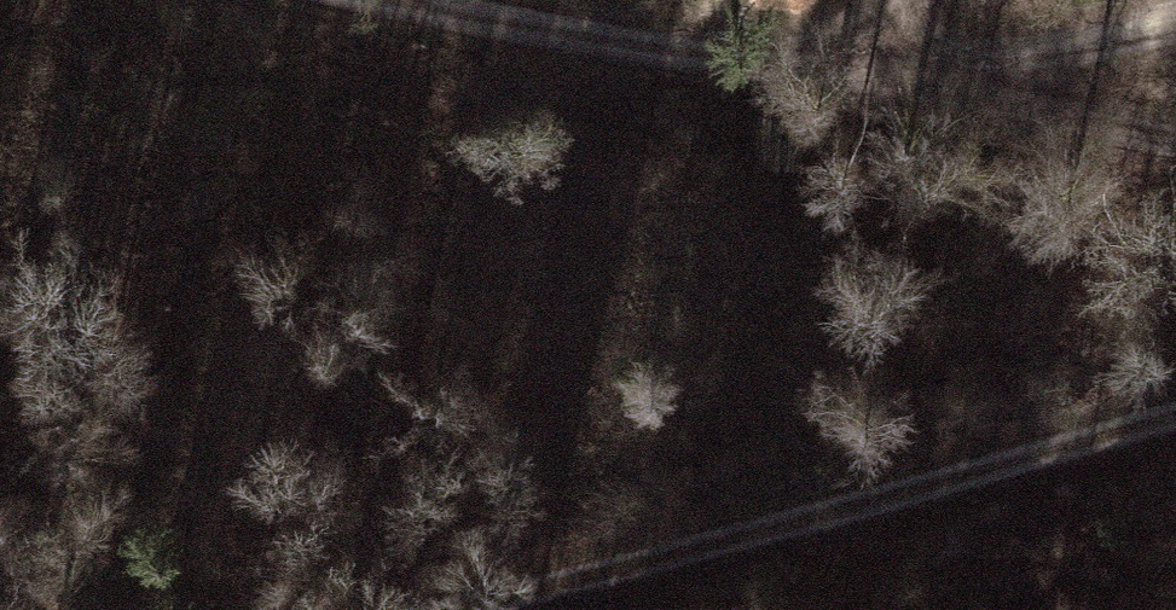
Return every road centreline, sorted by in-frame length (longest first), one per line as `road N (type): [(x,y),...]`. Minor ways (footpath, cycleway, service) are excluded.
road 1 (track): [(385,609),(1175,410)]
road 2 (track): [(427,0),(616,49),(1175,137)]
road 3 (track): [(912,0),(876,90),(1170,0)]

